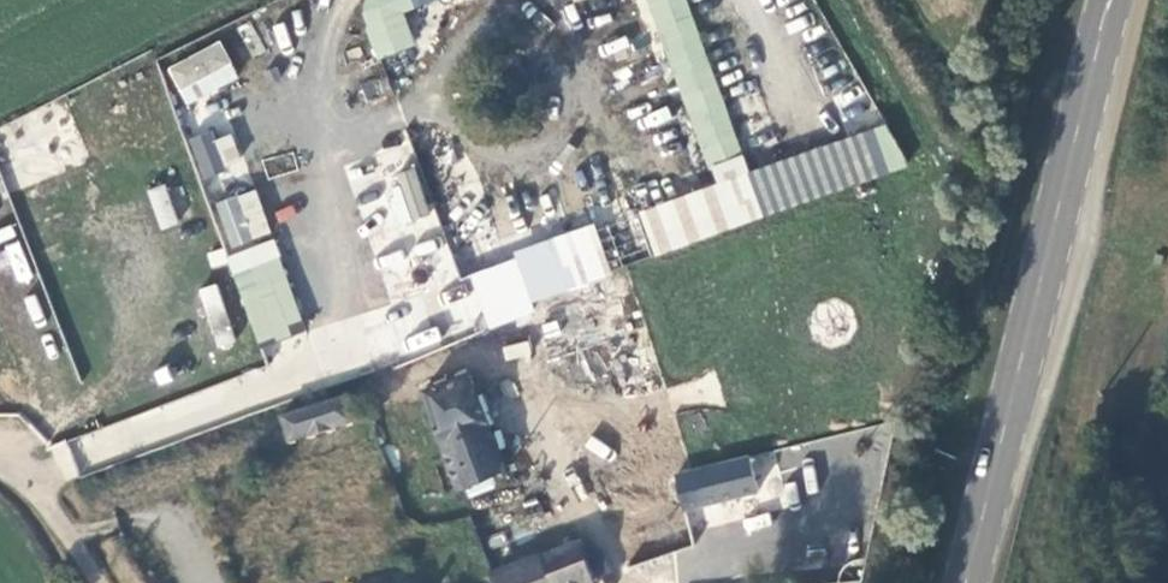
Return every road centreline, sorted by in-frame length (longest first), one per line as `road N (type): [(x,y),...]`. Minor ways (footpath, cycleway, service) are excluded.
road 1 (primary): [(1107,0),(963,582)]
road 2 (unclassified): [(0,469),(47,501),(98,582)]

